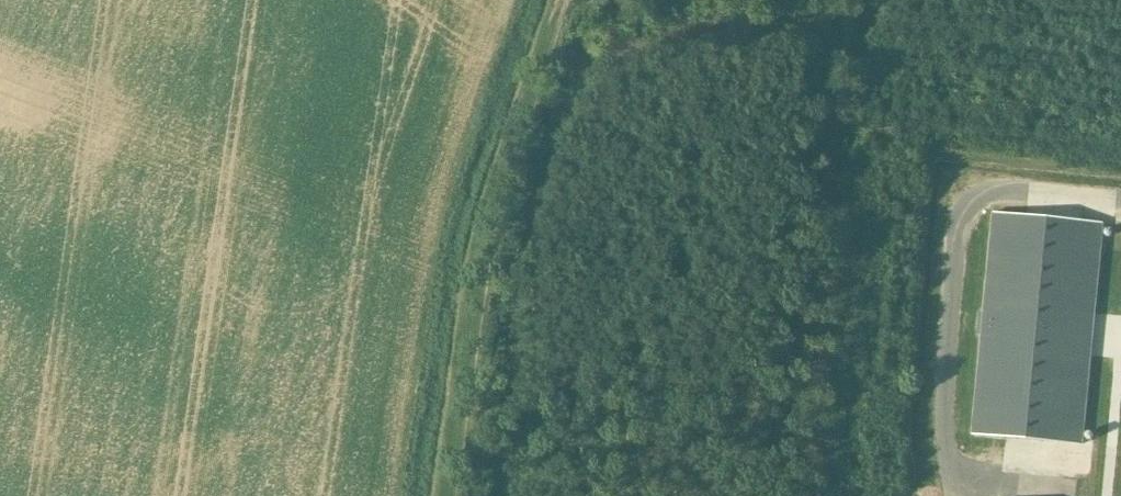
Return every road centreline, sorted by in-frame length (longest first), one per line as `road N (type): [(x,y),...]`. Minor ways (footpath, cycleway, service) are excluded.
road 1 (track): [(557,0),(484,231),(445,495)]
road 2 (track): [(1120,202),(1014,192),(991,194),(965,211),(944,432),(965,495)]
road 3 (track): [(1106,495),(1120,338)]

